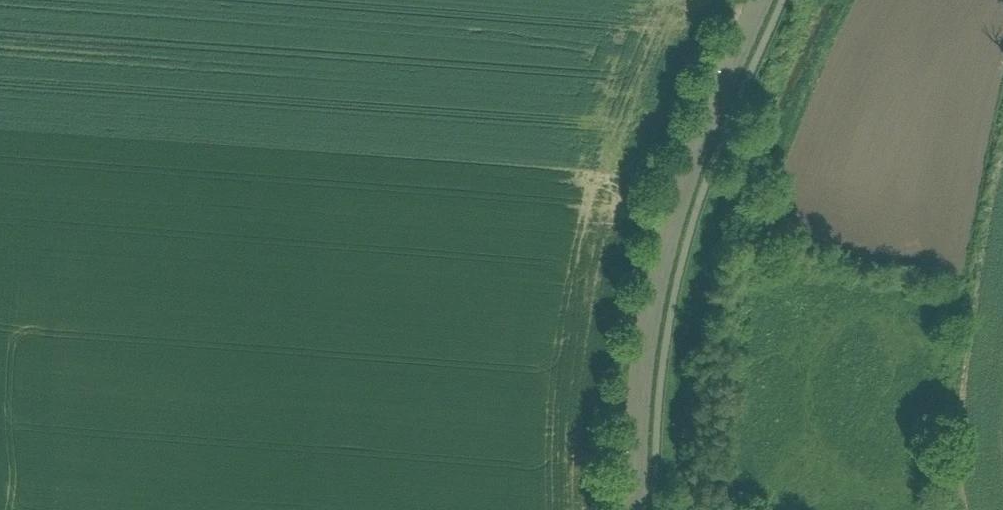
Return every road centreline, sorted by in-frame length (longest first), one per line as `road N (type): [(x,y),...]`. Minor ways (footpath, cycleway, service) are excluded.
road 1 (unclassified): [(640,509),(647,361),(668,235),(762,0)]

